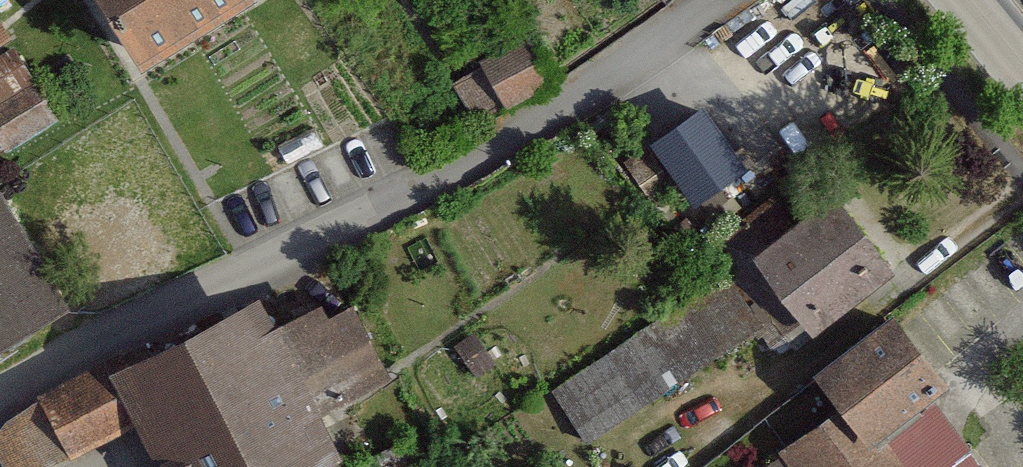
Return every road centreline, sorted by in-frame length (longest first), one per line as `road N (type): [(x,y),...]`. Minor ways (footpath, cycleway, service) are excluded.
road 1 (residential): [(0,401),(92,345),(444,169),(662,35),(705,0)]

